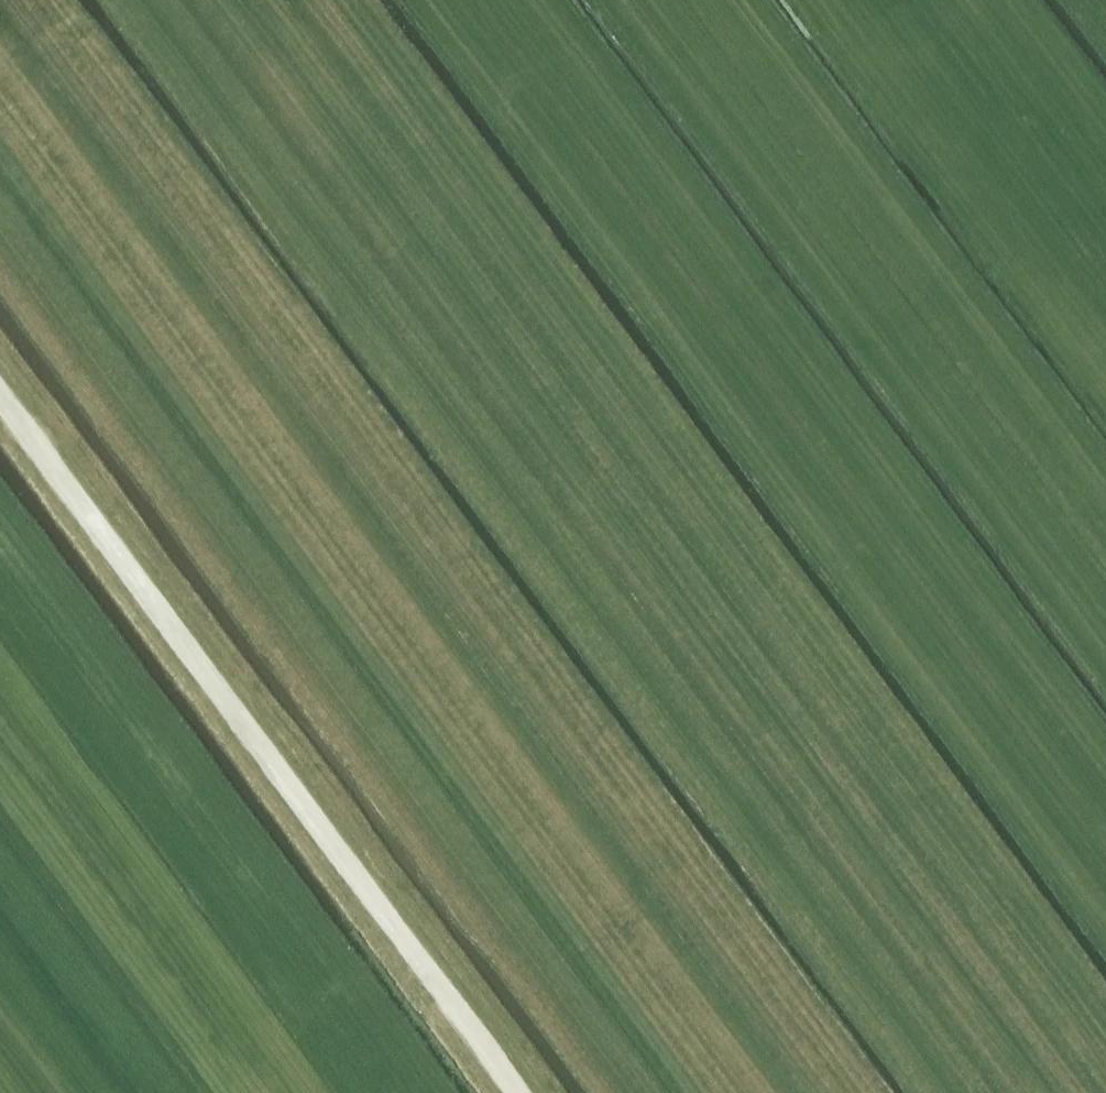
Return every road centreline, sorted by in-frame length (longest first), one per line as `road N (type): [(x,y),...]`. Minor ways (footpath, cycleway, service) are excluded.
road 1 (unclassified): [(511,1092),(0,399)]

